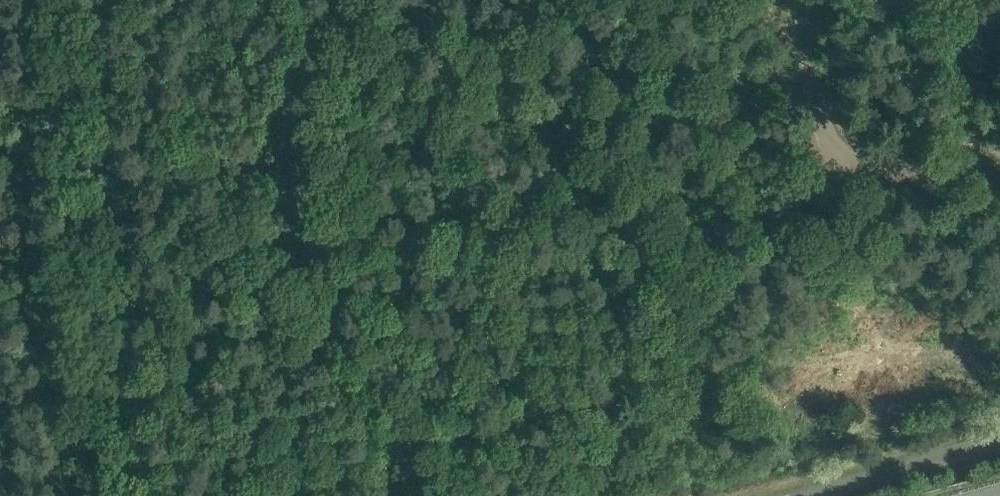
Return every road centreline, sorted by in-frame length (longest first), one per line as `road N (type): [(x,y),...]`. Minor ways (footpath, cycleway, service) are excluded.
road 1 (unclassified): [(999,158),(881,171),(848,163),(818,115),(800,0)]
road 2 (unclassified): [(811,495),(999,442)]

